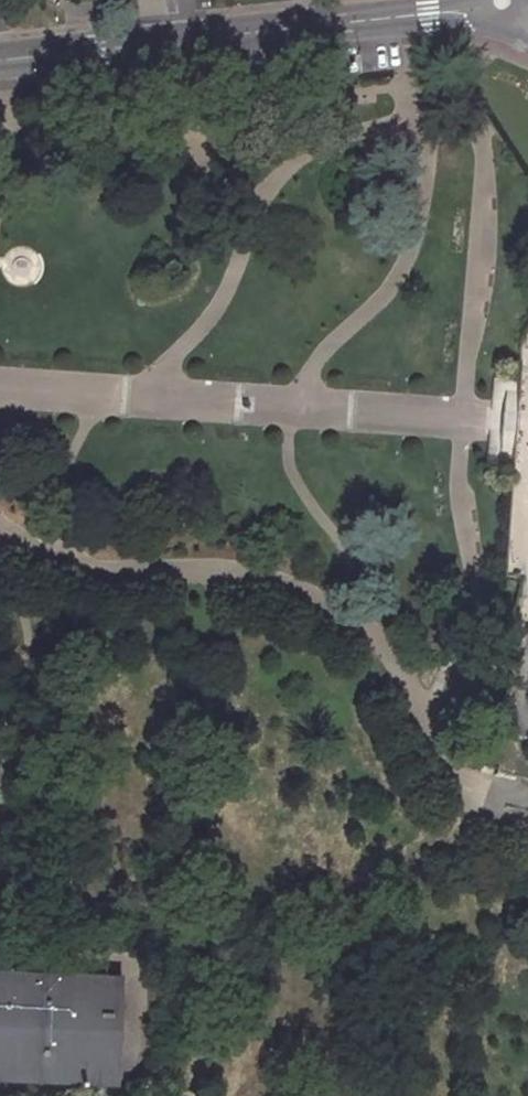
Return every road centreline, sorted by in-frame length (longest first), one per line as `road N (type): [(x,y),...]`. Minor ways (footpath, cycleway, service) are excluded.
road 1 (tertiary): [(0,60),(502,1)]

